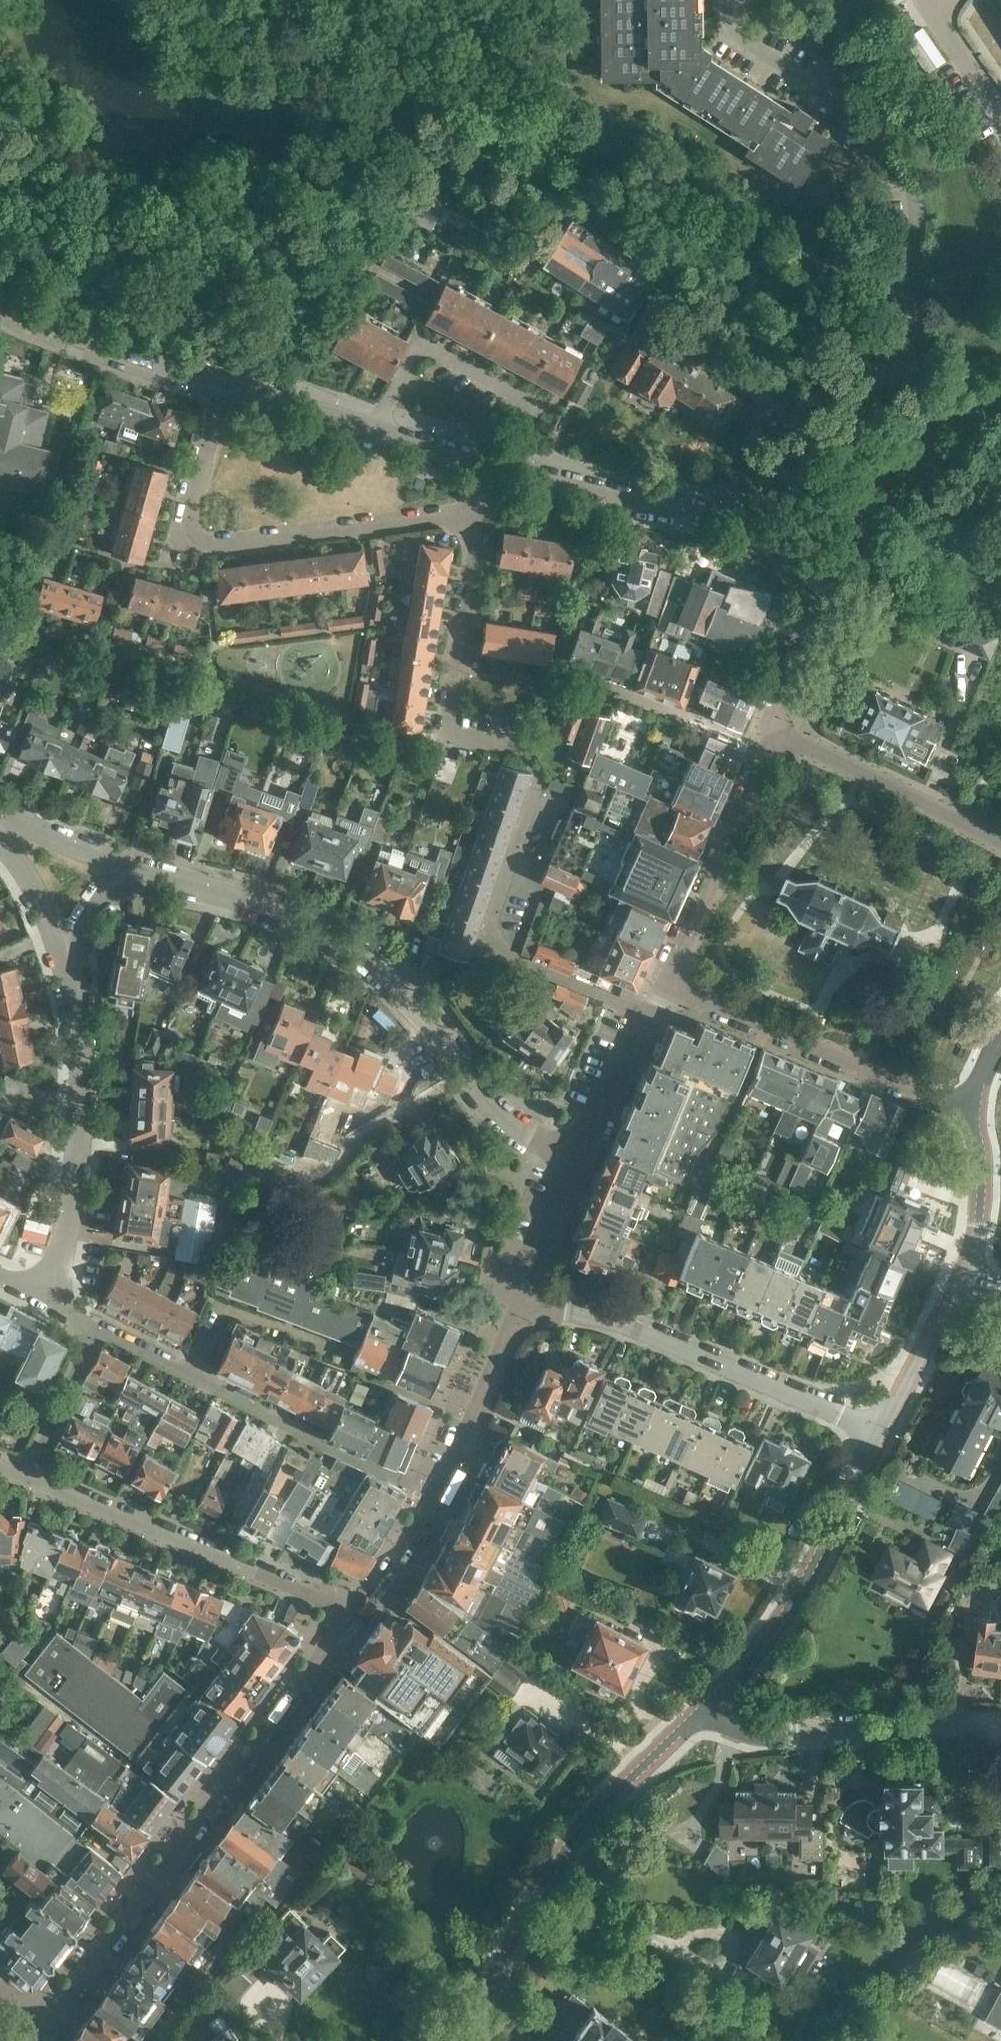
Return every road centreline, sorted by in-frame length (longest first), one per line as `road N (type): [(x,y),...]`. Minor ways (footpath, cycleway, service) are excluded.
road 1 (residential): [(574,1163),(494,1111),(421,1012),(357,952),(319,928),(139,873)]
road 2 (residential): [(42,2009),(350,1610)]
road 3 (residential): [(487,474),(464,515),(200,550),(184,539),(183,517),(227,387)]
road 4 (tertiary): [(437,2040),(581,1820),(703,1709)]
road 5 (residential): [(880,1431),(613,1319),(518,1299)]
road 6 (residential): [(432,1495),(93,1325)]
road 7 (residential): [(648,1014),(485,945),(542,778)]
road 8 (residential): [(350,1610),(25,1479)]
road 9 (residential): [(524,746),(448,734),(487,474)]
road 10 (residential): [(41,1295),(81,1162),(68,967)]
road 11 (tertiary): [(703,1709),(740,1672),(815,1561),(880,1431)]
road 12 (residential): [(968,1110),(669,980)]
road 13 (residential): [(523,482),(543,403),(432,347),(415,358),(378,435)]
road 14 (residential): [(1000,1724),(961,1720),(769,1736),(741,1731),(703,1709)]
road 15 (residential): [(523,482),(734,523),(769,538),(797,568)]
road 16 (residential): [(669,980),(768,738)]
road 17 (residential): [(768,738),(1000,839)]
road 18 (residential): [(227,387),(0,300)]
road 19 (residential): [(906,463),(931,459),(958,432),(963,407),(951,378),(924,360),(892,362),(860,397)]
road 20 (residential): [(768,738),(744,737),(564,672)]
road 21 (residential): [(432,1495),(471,1422),(518,1299)]
road 22 (tertiary): [(880,1431),(968,1272)]
road 23 (residential): [(768,738),(805,631),(797,568)]
road 24 (residential): [(93,1325),(25,1479)]
road 25 (residential): [(574,1163),(648,1014)]
road 26 (tertiary): [(968,1272),(981,1197),(968,1110)]
road 27 (residential): [(378,435),(227,387)]
road 28 (residential): [(797,568),(906,463)]
road 29 (residential): [(139,873),(0,814)]
road 30 (residential): [(518,1299),(574,1163)]
road 31 (residential): [(350,1610),(432,1495)]
road 32 (residential): [(0,852),(68,967)]
road 33 (residential): [(68,967),(100,895),(139,873)]

